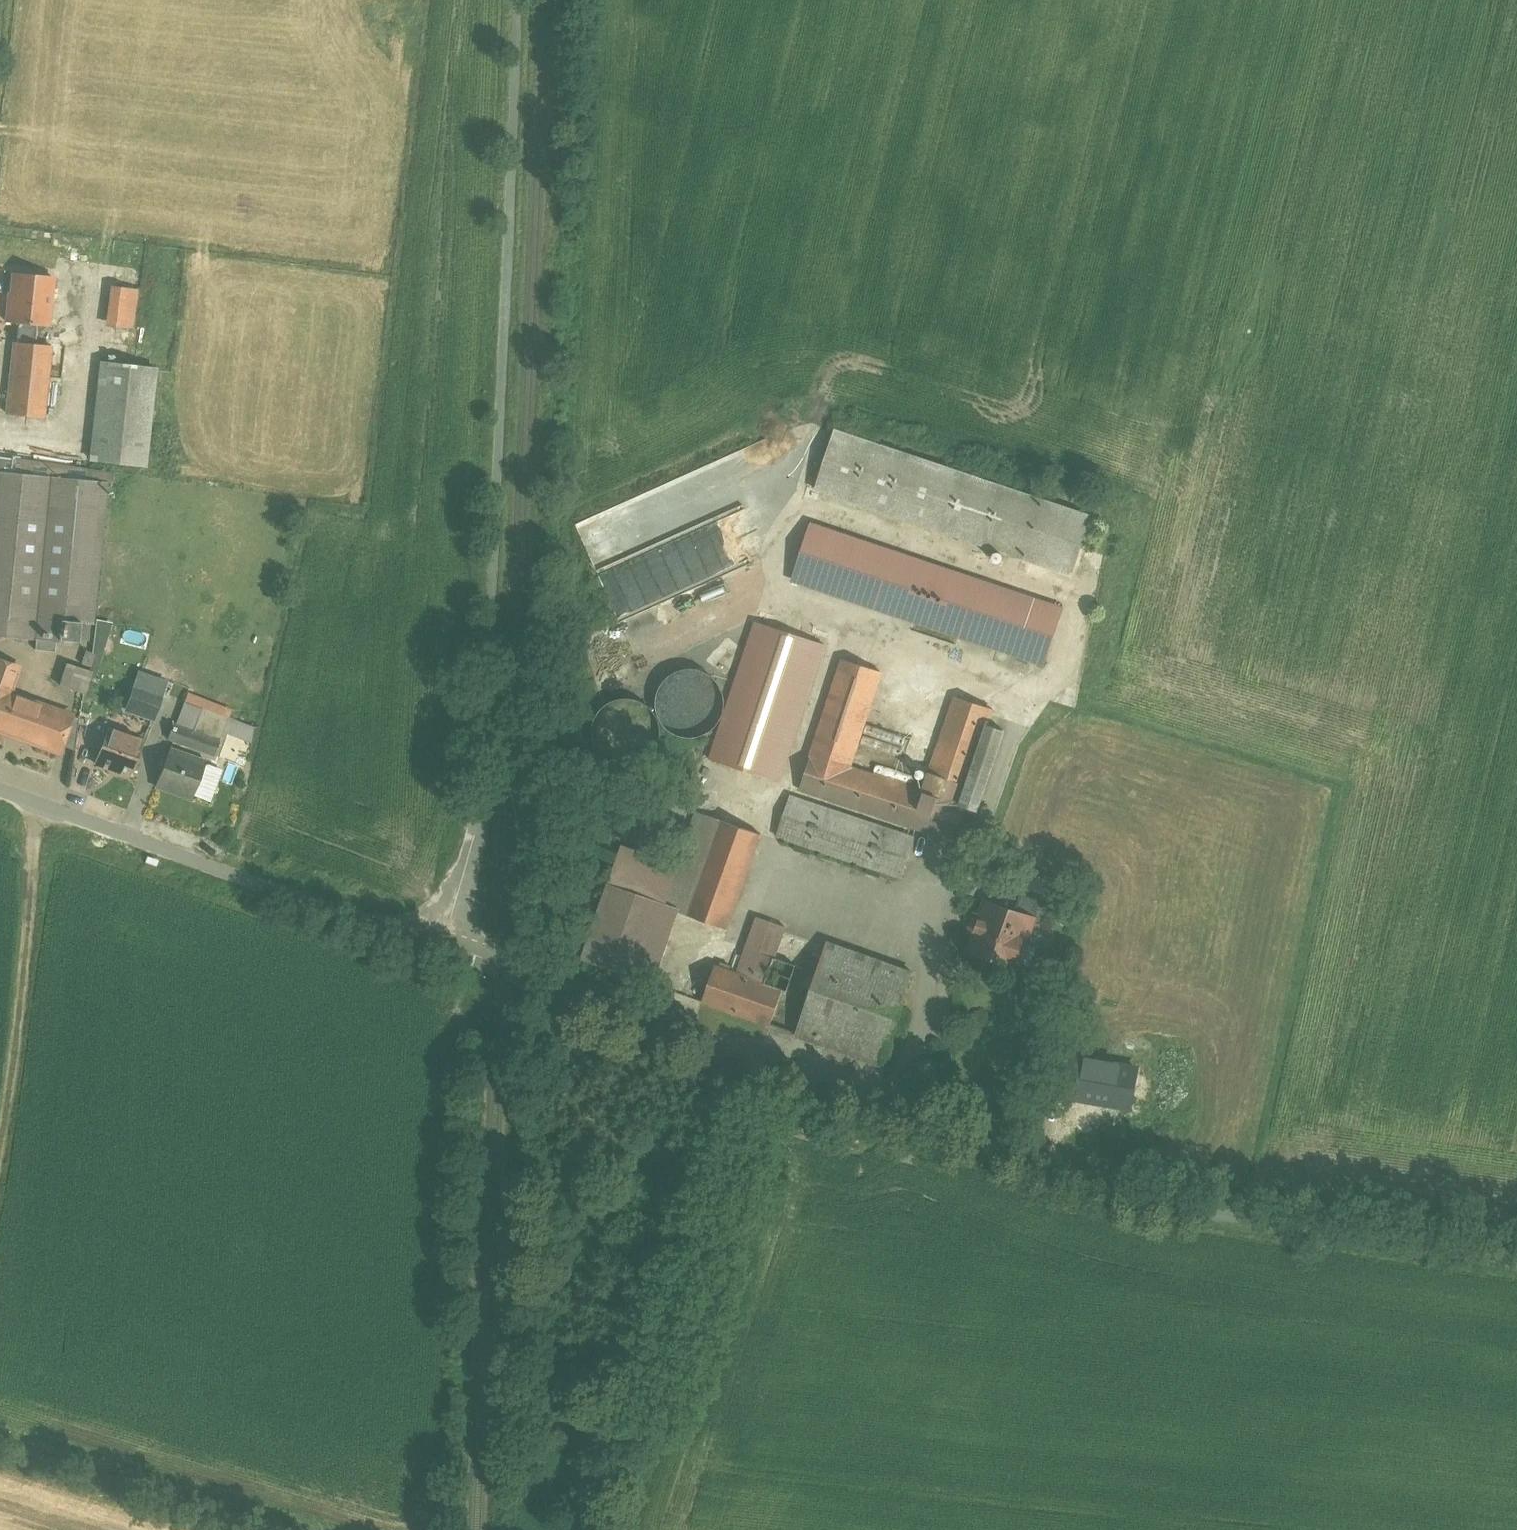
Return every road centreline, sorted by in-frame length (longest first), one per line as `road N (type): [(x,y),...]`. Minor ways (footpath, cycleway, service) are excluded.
road 1 (unclassified): [(0,796),(446,944),(814,1086),(1051,1167),(1516,1265)]
road 2 (track): [(446,944),(483,773),(517,0)]

